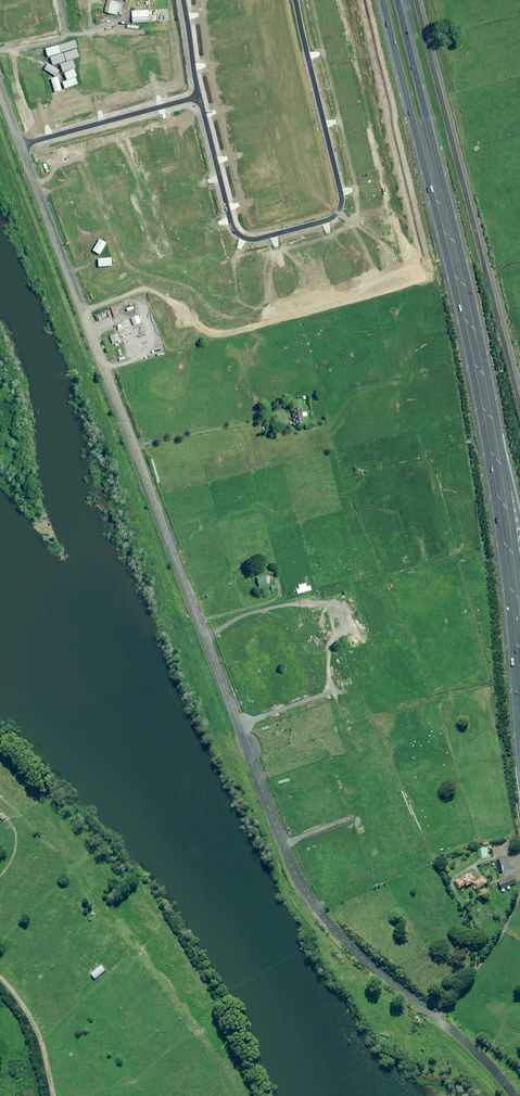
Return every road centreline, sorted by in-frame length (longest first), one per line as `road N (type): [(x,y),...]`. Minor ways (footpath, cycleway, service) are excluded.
road 1 (unclassified): [(513,1095),(466,1043),(335,931),(293,870),(0,89)]
road 2 (motorway): [(519,720),(482,421),(381,0)]
road 3 (motorway): [(397,0),(503,452)]
road 4 (motorway): [(503,452),(519,587)]

